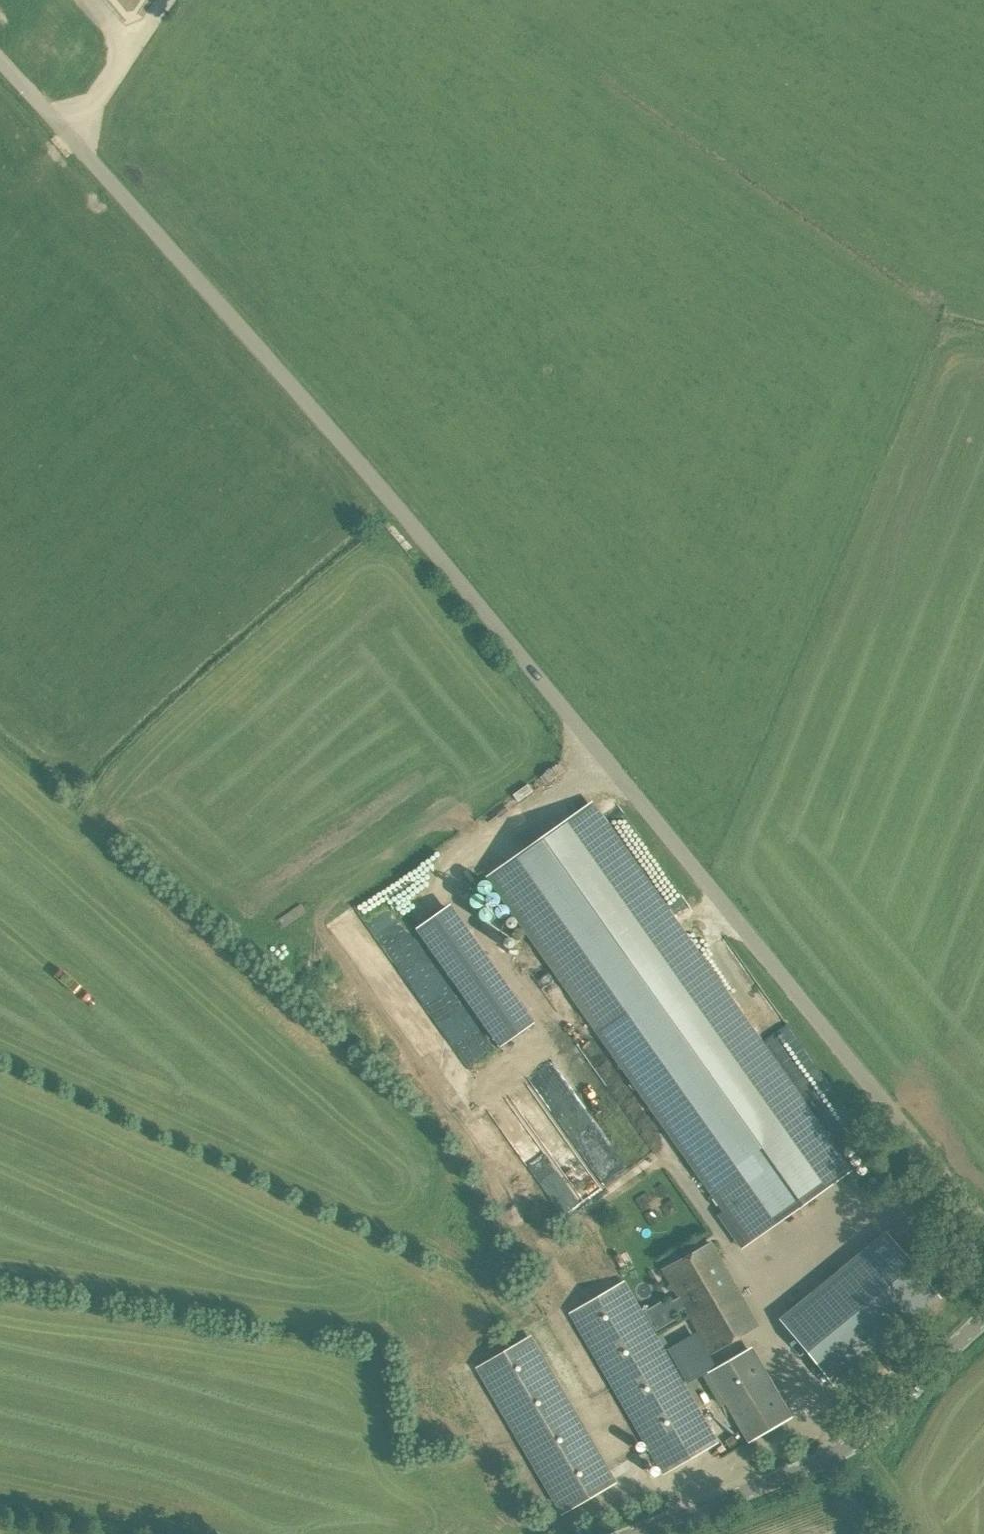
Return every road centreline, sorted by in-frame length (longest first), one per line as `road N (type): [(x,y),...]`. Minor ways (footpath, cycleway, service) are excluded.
road 1 (unclassified): [(983,1215),(571,719),(0,63)]
road 2 (unclassified): [(634,1533),(813,1466),(865,1430),(983,1312)]

